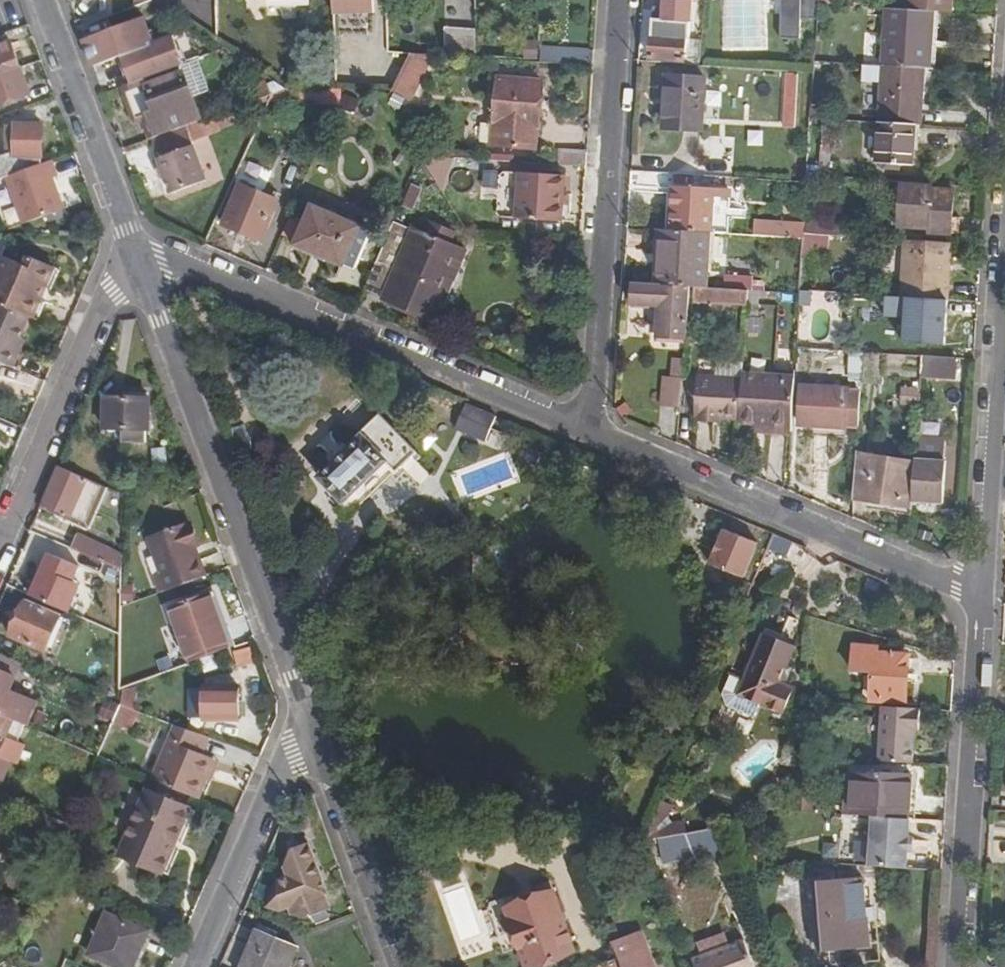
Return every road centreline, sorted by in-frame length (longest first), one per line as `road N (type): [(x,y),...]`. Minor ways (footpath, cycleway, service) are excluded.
road 1 (residential): [(319,741),(137,257)]
road 2 (residential): [(137,257),(164,255),(591,434)]
road 3 (residential): [(591,434),(622,0)]
road 4 (residential): [(591,434),(982,596)]
road 5 (residential): [(982,596),(1004,193)]
road 6 (residential): [(956,966),(982,596)]
road 7 (residential): [(137,257),(110,289),(0,543)]
road 8 (residential): [(46,0),(137,257)]
road 9 (residential): [(319,741),(292,753),(277,772),(195,966)]
road 10 (residential): [(403,966),(319,741)]

